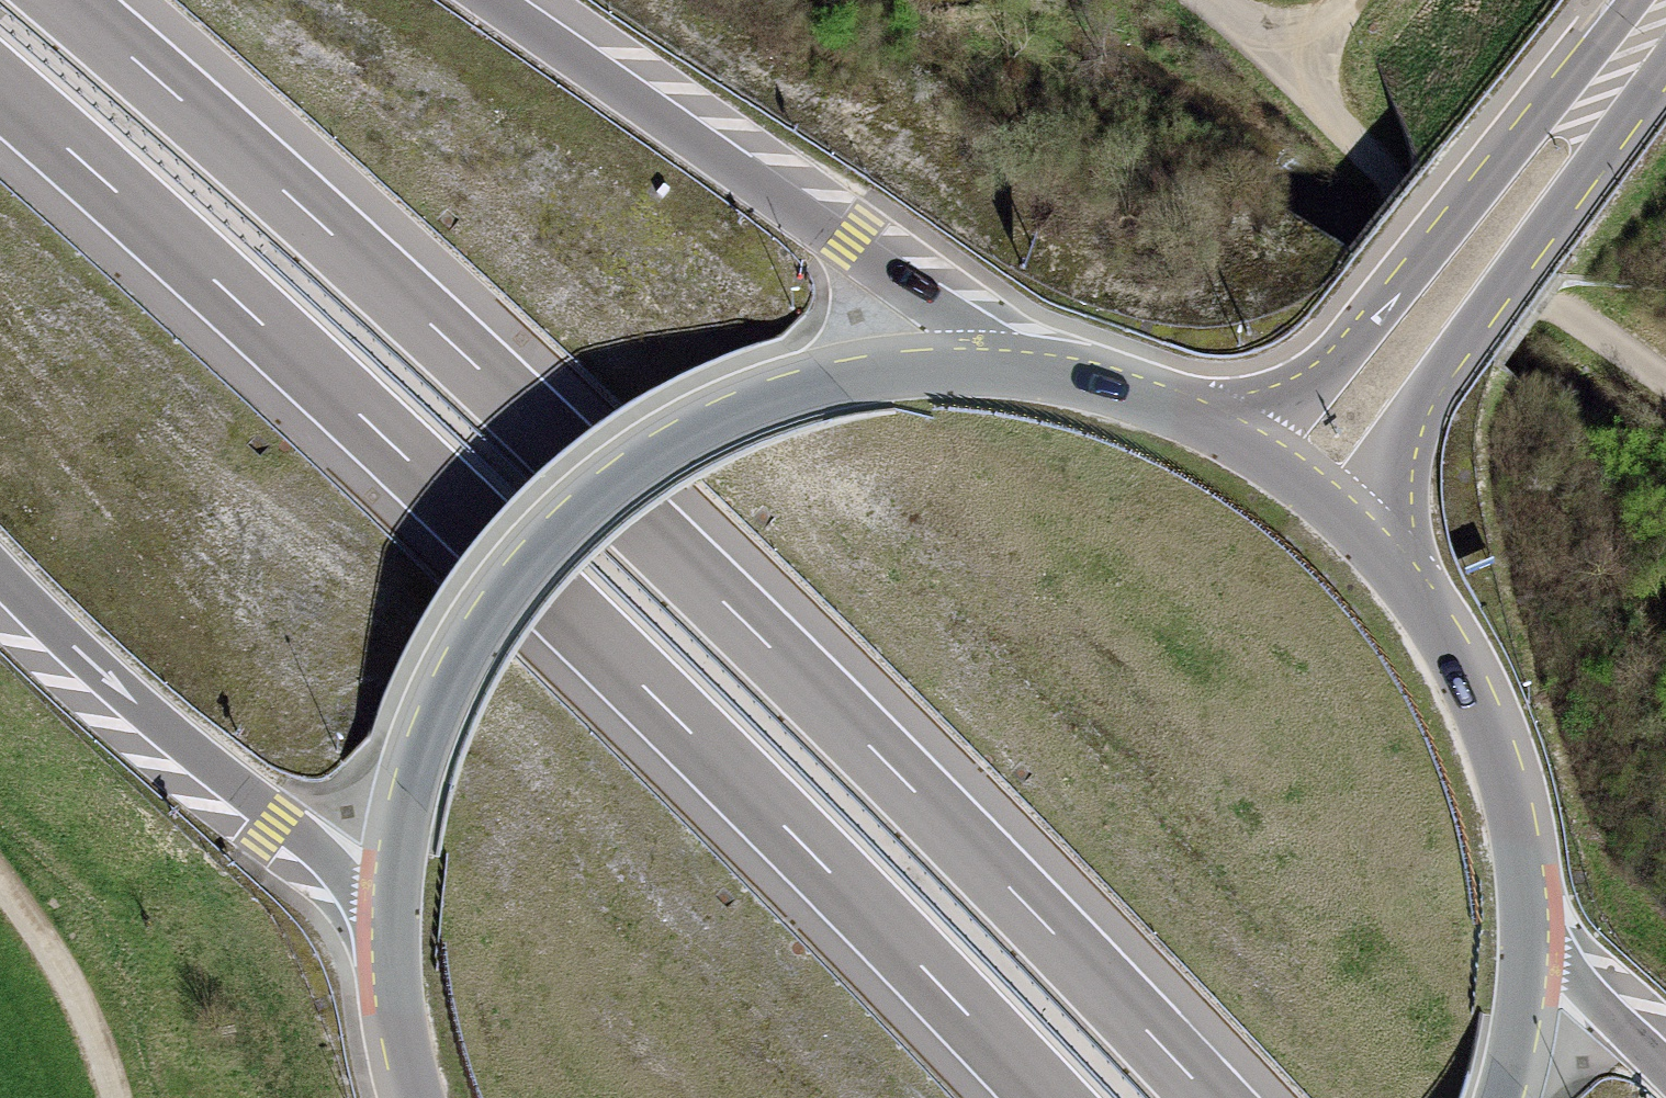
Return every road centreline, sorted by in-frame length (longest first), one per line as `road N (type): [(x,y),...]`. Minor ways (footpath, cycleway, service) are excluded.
road 1 (motorway): [(1208,1097),(947,825),(645,531),(335,239),(65,0)]
road 2 (motorway): [(0,88),(559,603),(1045,1097)]
road 3 (primary): [(1036,372),(899,370),(787,392),(678,440),(575,515),(490,612),(433,722),(409,793),(392,916)]
road 4 (motorway): [(1036,372),(496,0)]
road 5 (primary): [(1665,1),(1298,483)]
road 6 (track): [(1219,0),(1665,382)]
road 7 (motorway): [(0,579),(186,754),(392,916)]
road 8 (primary): [(1528,925),(1509,792),(1450,652),(1407,589),(1298,483)]
road 9 (primary): [(1298,483),(1165,410),(1036,372)]
road 10 (track): [(110,1097),(80,1009),(0,905)]
road 11 (motorway): [(1665,1060),(1528,925)]
road 12 (primary): [(392,916),(398,1018),(416,1097)]
road 13 (primary): [(1505,1097),(1520,1032),(1528,925)]

